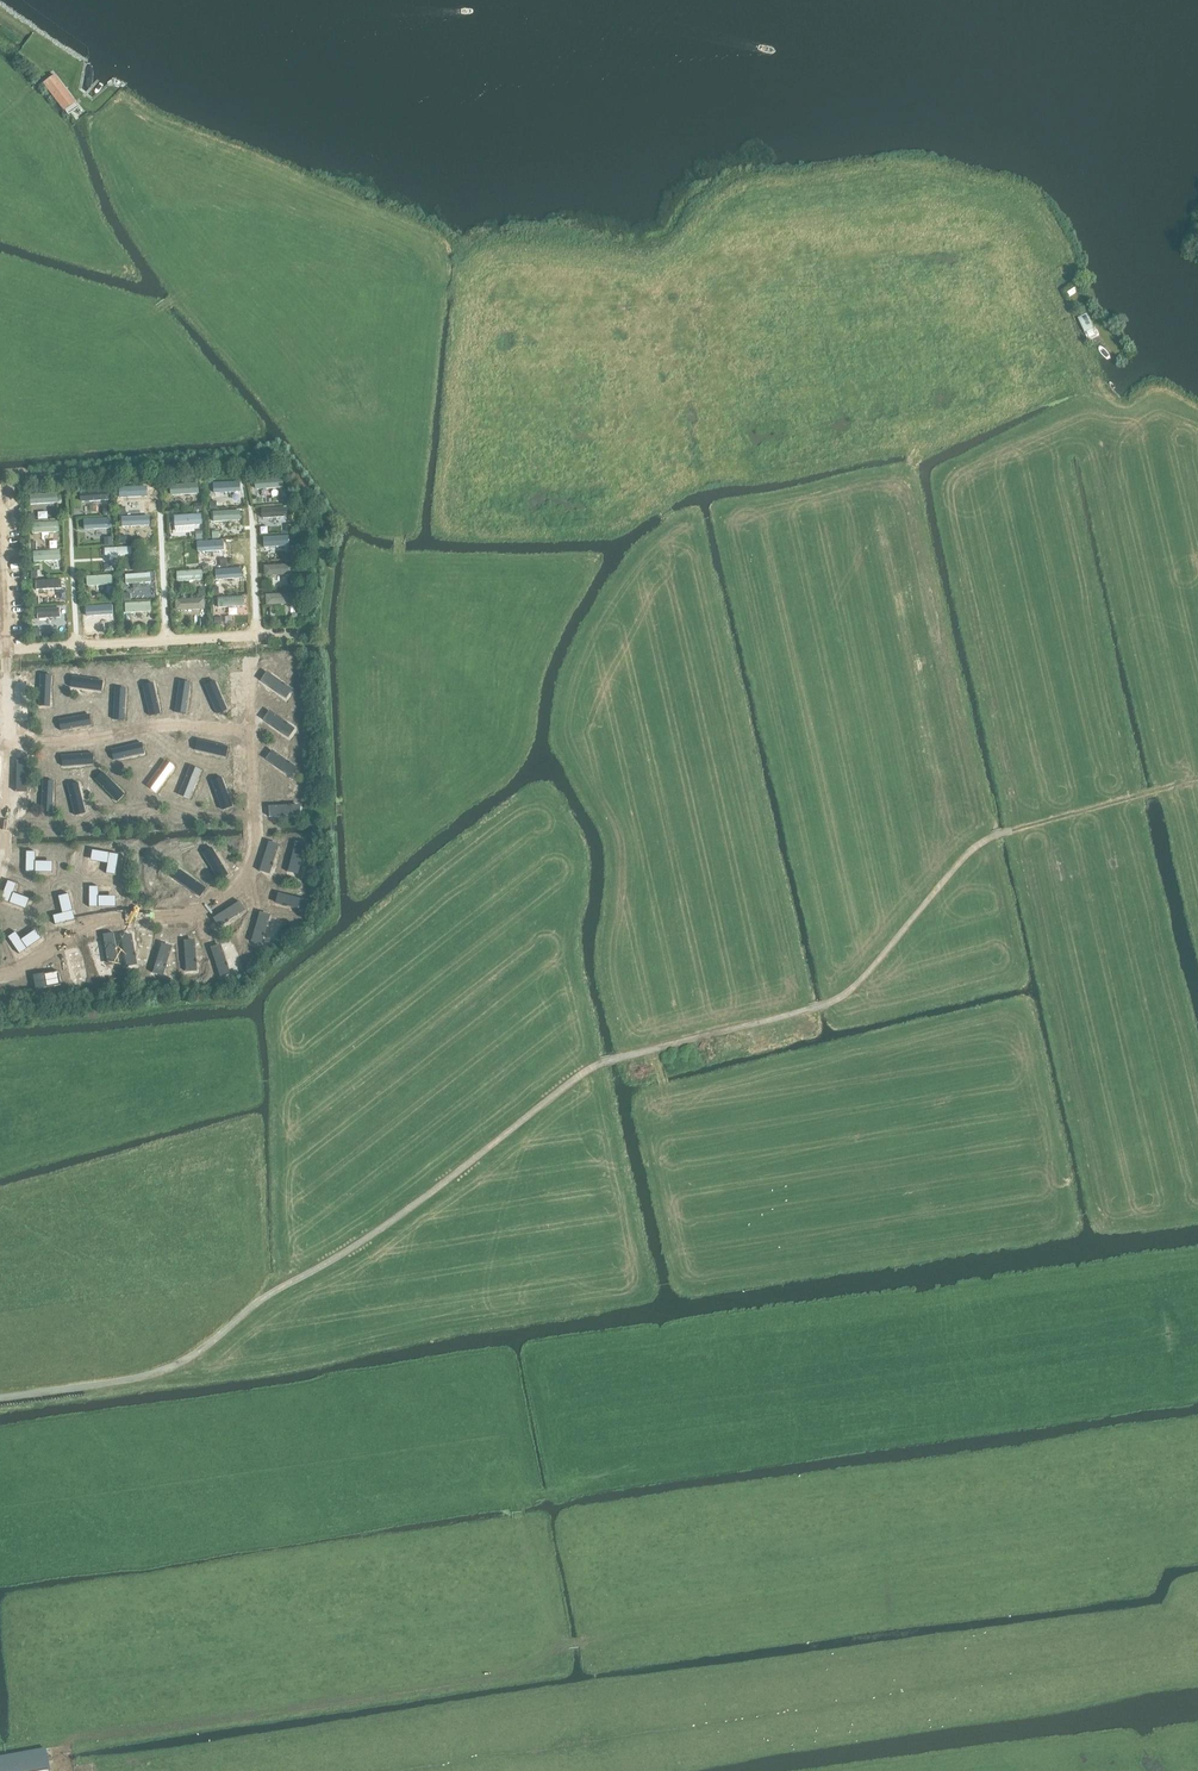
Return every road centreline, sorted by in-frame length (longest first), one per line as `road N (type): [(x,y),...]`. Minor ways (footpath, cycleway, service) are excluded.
road 1 (track): [(0,1399),(145,1377),(182,1363),(280,1289),(338,1259),(577,1077),(606,1060),(849,991),(981,843),(1197,780)]

